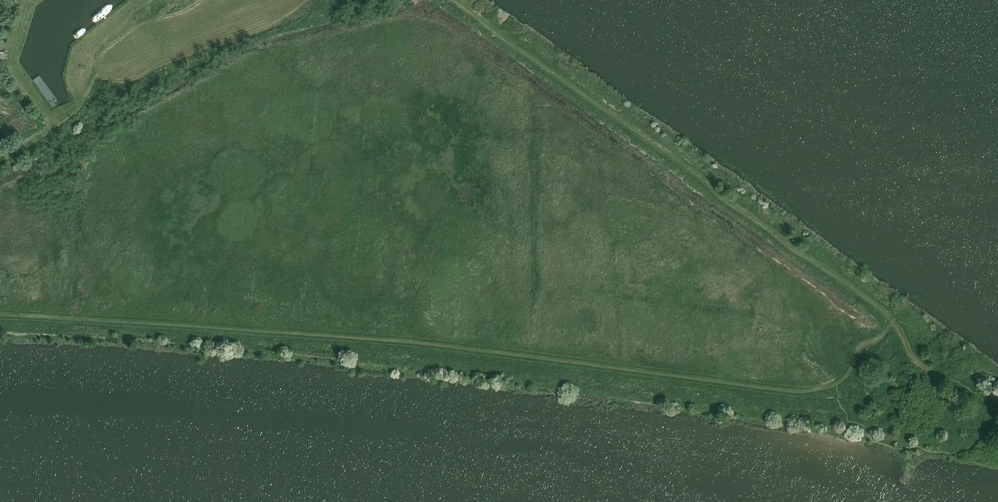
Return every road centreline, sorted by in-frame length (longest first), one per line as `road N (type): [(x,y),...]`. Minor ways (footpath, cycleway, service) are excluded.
road 1 (track): [(0,316),(493,353),(830,394),(879,339)]
road 2 (track): [(892,327),(452,0)]
road 3 (track): [(139,0),(77,53),(72,115),(0,157)]
road 4 (track): [(879,339),(892,327),(916,361),(982,398)]

